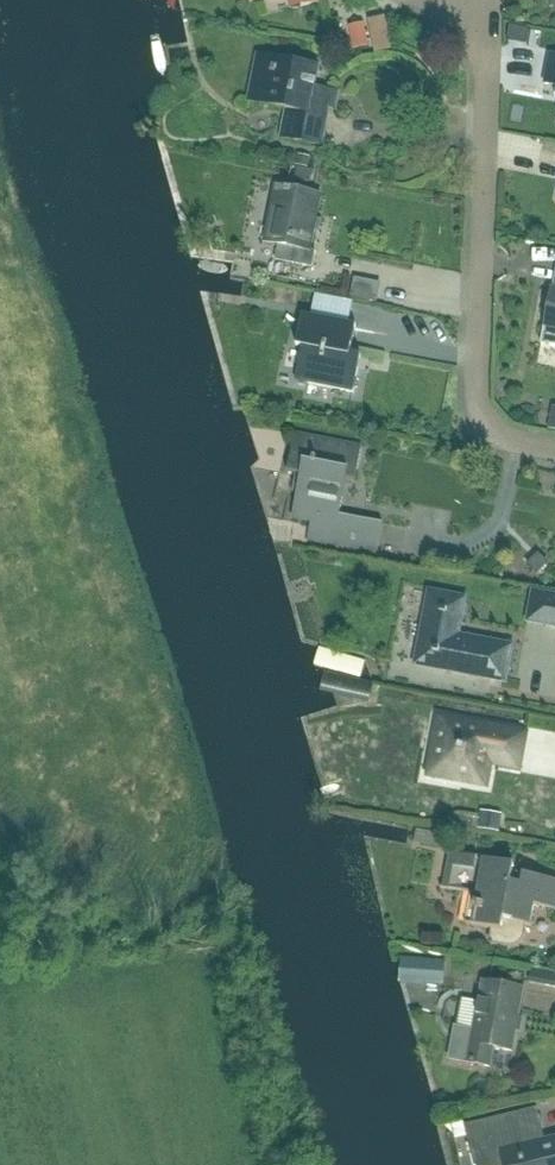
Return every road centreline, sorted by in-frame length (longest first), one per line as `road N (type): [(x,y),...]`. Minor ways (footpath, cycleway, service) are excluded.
road 1 (unclassified): [(554,449),(510,434),(475,405),(489,72)]

